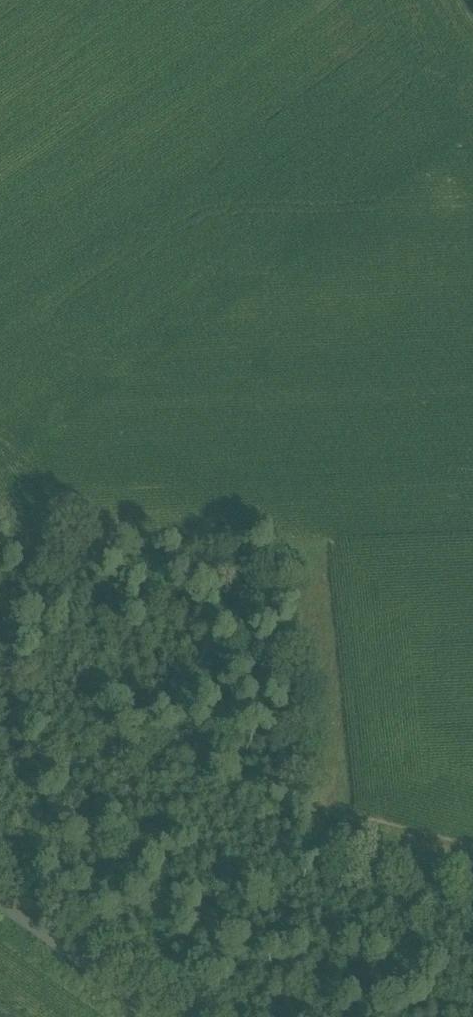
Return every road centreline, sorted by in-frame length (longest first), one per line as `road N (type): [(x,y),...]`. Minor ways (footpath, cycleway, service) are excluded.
road 1 (residential): [(170,1016),(0,903)]

